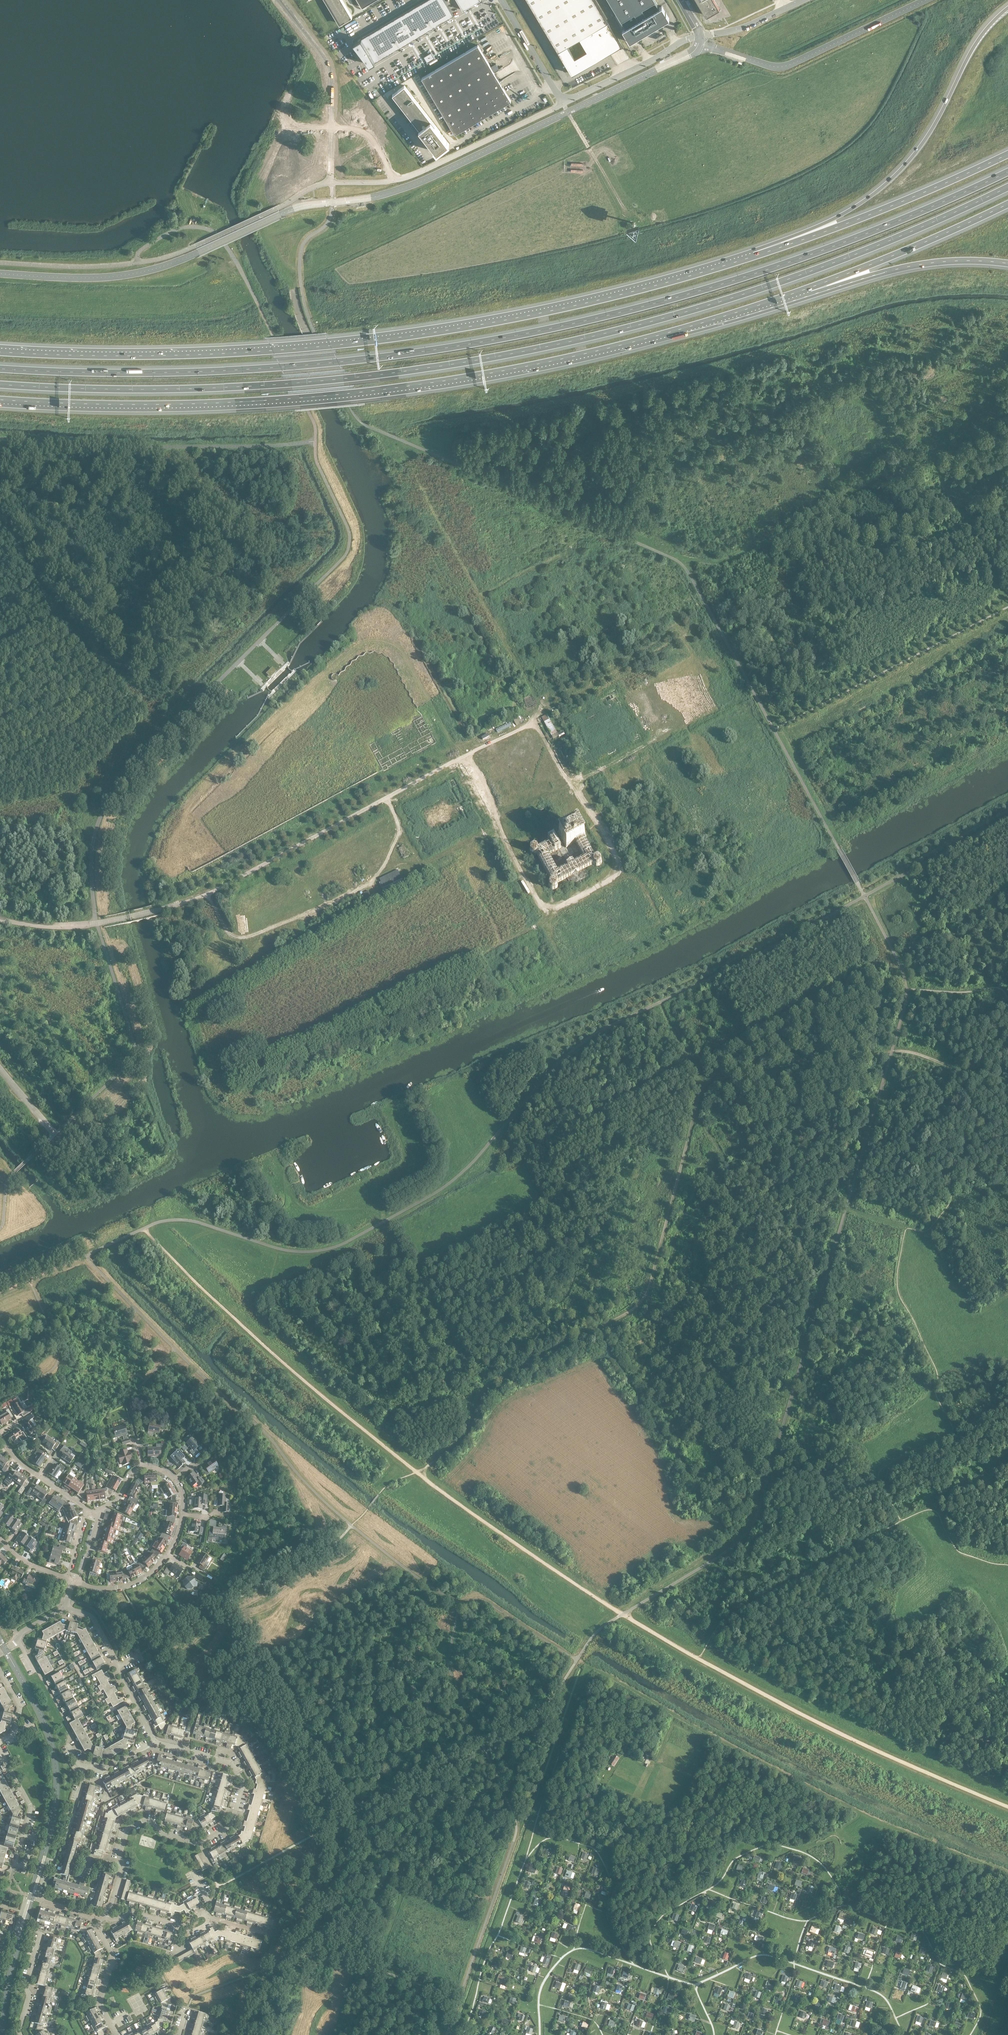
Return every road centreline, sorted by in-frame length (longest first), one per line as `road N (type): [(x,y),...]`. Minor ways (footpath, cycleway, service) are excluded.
road 1 (track): [(1007,1808),(729,1675),(478,1518),(230,1314),(145,1229)]
road 2 (motorway): [(0,383),(289,384),(547,345),(784,279),(1007,186)]
road 3 (motorway): [(1007,171),(779,265),(546,329),(280,367),(0,369)]
road 4 (track): [(1007,1083),(892,1051),(703,1087),(644,1298),(485,1388),(465,1437),(417,1472)]
road 5 (motorway): [(0,399),(205,404),(433,383),(618,346),(810,289)]
road 6 (motorway): [(754,255),(607,298),(423,334),(203,354),(0,352)]
road 7 (unclassified): [(802,0),(734,30),(686,39),(570,99),(558,94),(501,0)]
road 8 (motorway): [(1007,8),(970,52),(932,131),(885,186),(754,255)]
road 9 (track): [(568,780),(619,866),(616,876),(557,907),(530,890),(484,781),(464,757)]
road 10 (residential): [(96,1514),(116,1503),(141,1468),(163,1470),(184,1496),(177,1537),(157,1569),(122,1586),(79,1582)]
road 11 (motorway): [(1007,154),(754,255)]
road 12 (motorway): [(810,289),(1007,202)]
road 13 (motorway): [(810,289),(948,262),(1007,265)]
road 14 (residential): [(155,1744),(229,1764),(243,1784),(232,1825),(201,1845)]
road 15 (residential): [(62,1612),(95,1621),(155,1744)]
road 16 (residential): [(201,1845),(149,1823),(126,1832),(105,1918)]
road 17 (track): [(568,780),(630,756),(682,723),(695,731)]
road 18 (track): [(568,780),(538,726),(464,757)]
road 19 (residential): [(13,1874),(31,1811),(0,1750)]
road 20 (unclassified): [(126,919),(60,927),(0,920)]
road 21 (residential): [(117,2034),(101,2004),(115,1955),(101,1933),(105,1918)]
road 22 (residential): [(105,1918),(136,1914),(183,1927),(212,1905)]

